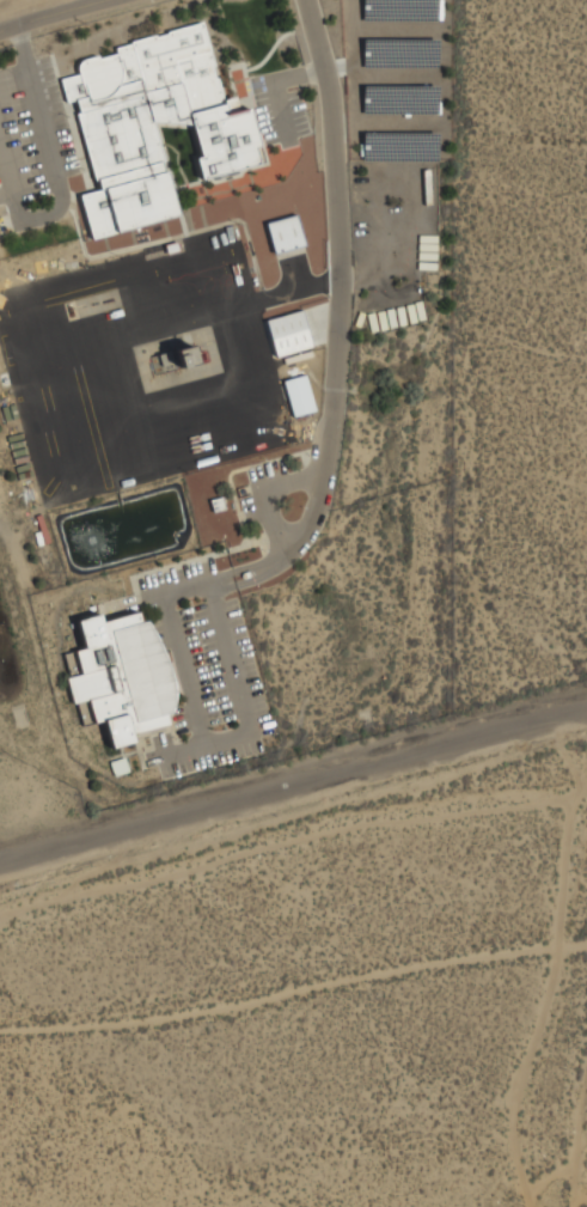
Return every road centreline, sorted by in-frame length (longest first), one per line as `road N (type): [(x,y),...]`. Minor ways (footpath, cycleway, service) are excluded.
road 1 (residential): [(306,0),(329,81),(337,258),(323,477),(311,523),(288,551),(232,581)]
road 2 (tertiary): [(0,866),(586,714)]
road 3 (tertiary): [(123,0),(0,36)]

